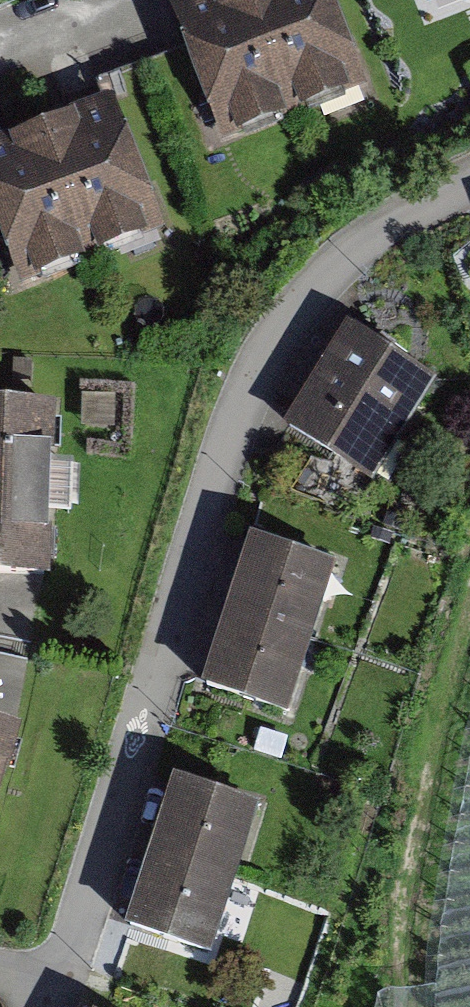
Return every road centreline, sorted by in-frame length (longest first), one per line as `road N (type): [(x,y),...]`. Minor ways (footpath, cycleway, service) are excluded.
road 1 (residential): [(59,990),(240,416),(313,293),(422,198),(469,177)]

